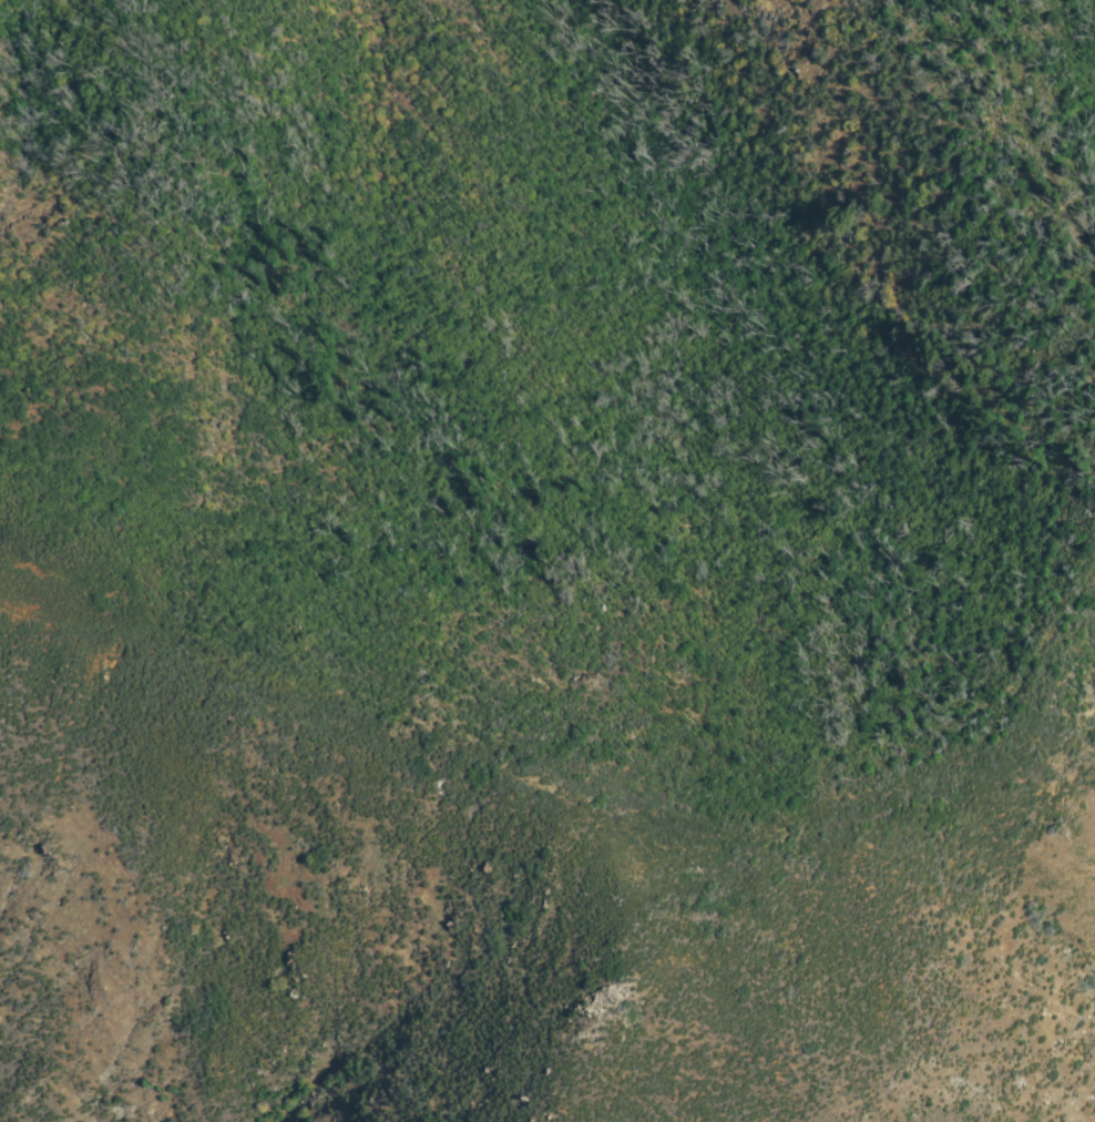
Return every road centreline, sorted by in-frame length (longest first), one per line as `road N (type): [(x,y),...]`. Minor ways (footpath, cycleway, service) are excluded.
road 1 (track): [(0,544),(144,616),(340,691),(510,777),(598,802),(780,806),(891,798),(972,775),(1038,720),(1094,585)]

